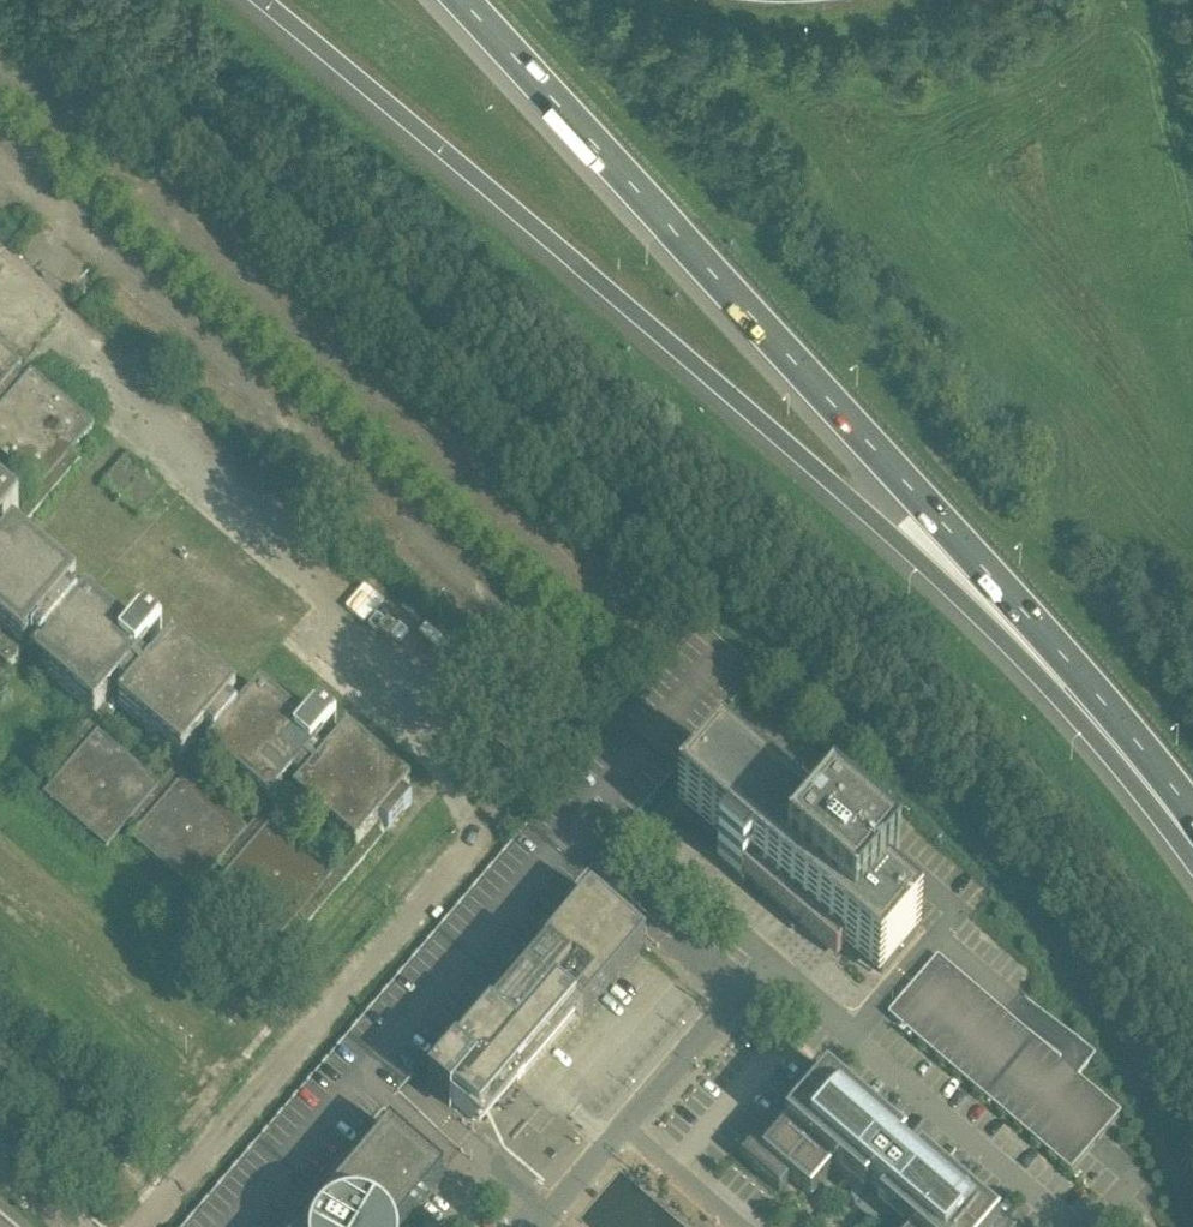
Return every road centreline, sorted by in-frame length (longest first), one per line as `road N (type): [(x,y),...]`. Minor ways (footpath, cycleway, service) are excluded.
road 1 (motorway): [(260,0),(891,534),(1192,819)]
road 2 (motorway): [(462,0),(965,546),(1192,816)]
road 3 (unclassified): [(1076,1226),(768,959),(625,1126)]
road 4 (unclassified): [(742,1226),(625,1126)]
road 5 (unclassified): [(625,1126),(539,1226)]

